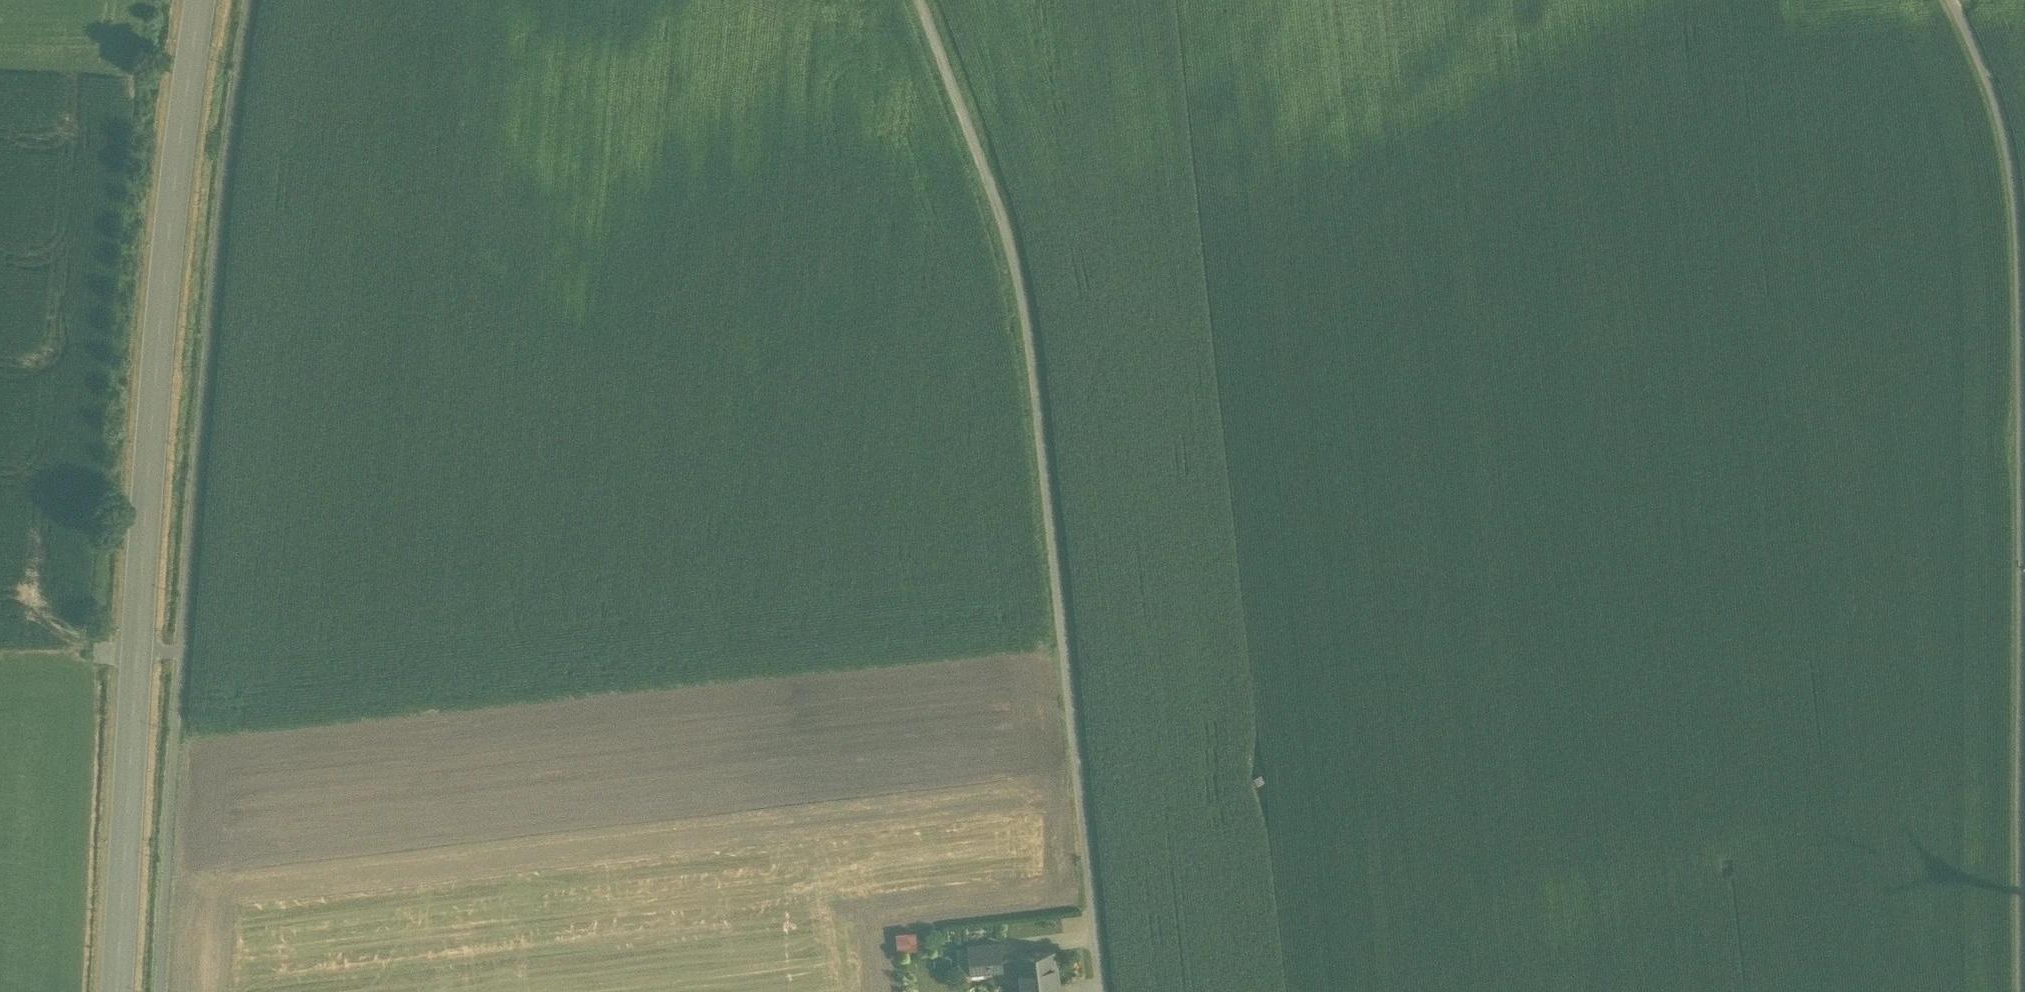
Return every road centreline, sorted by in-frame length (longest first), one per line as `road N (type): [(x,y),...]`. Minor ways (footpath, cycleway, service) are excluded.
road 1 (unclassified): [(1102,991),(1018,278),(920,0)]
road 2 (primary): [(118,991),(145,525),(174,201),(204,0)]

